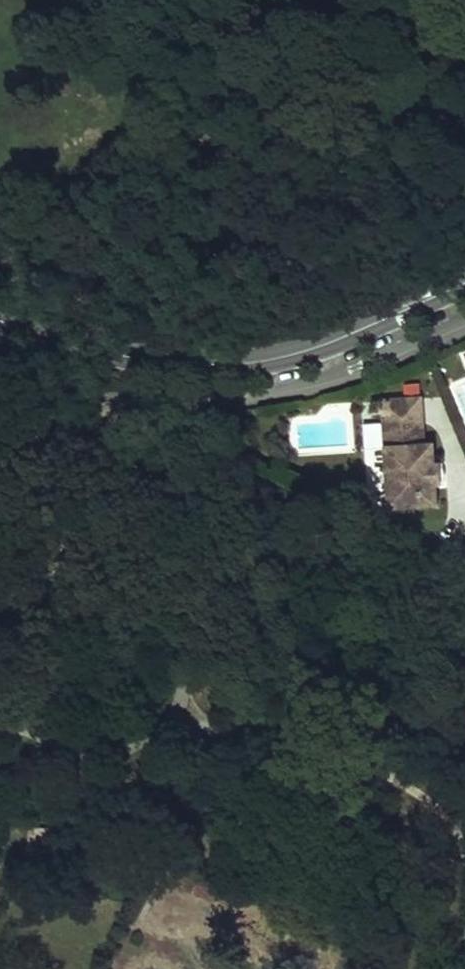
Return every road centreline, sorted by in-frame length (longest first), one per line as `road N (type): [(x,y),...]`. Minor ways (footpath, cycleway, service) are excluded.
road 1 (residential): [(0,320),(150,361),(270,360),(318,348),(464,282)]

